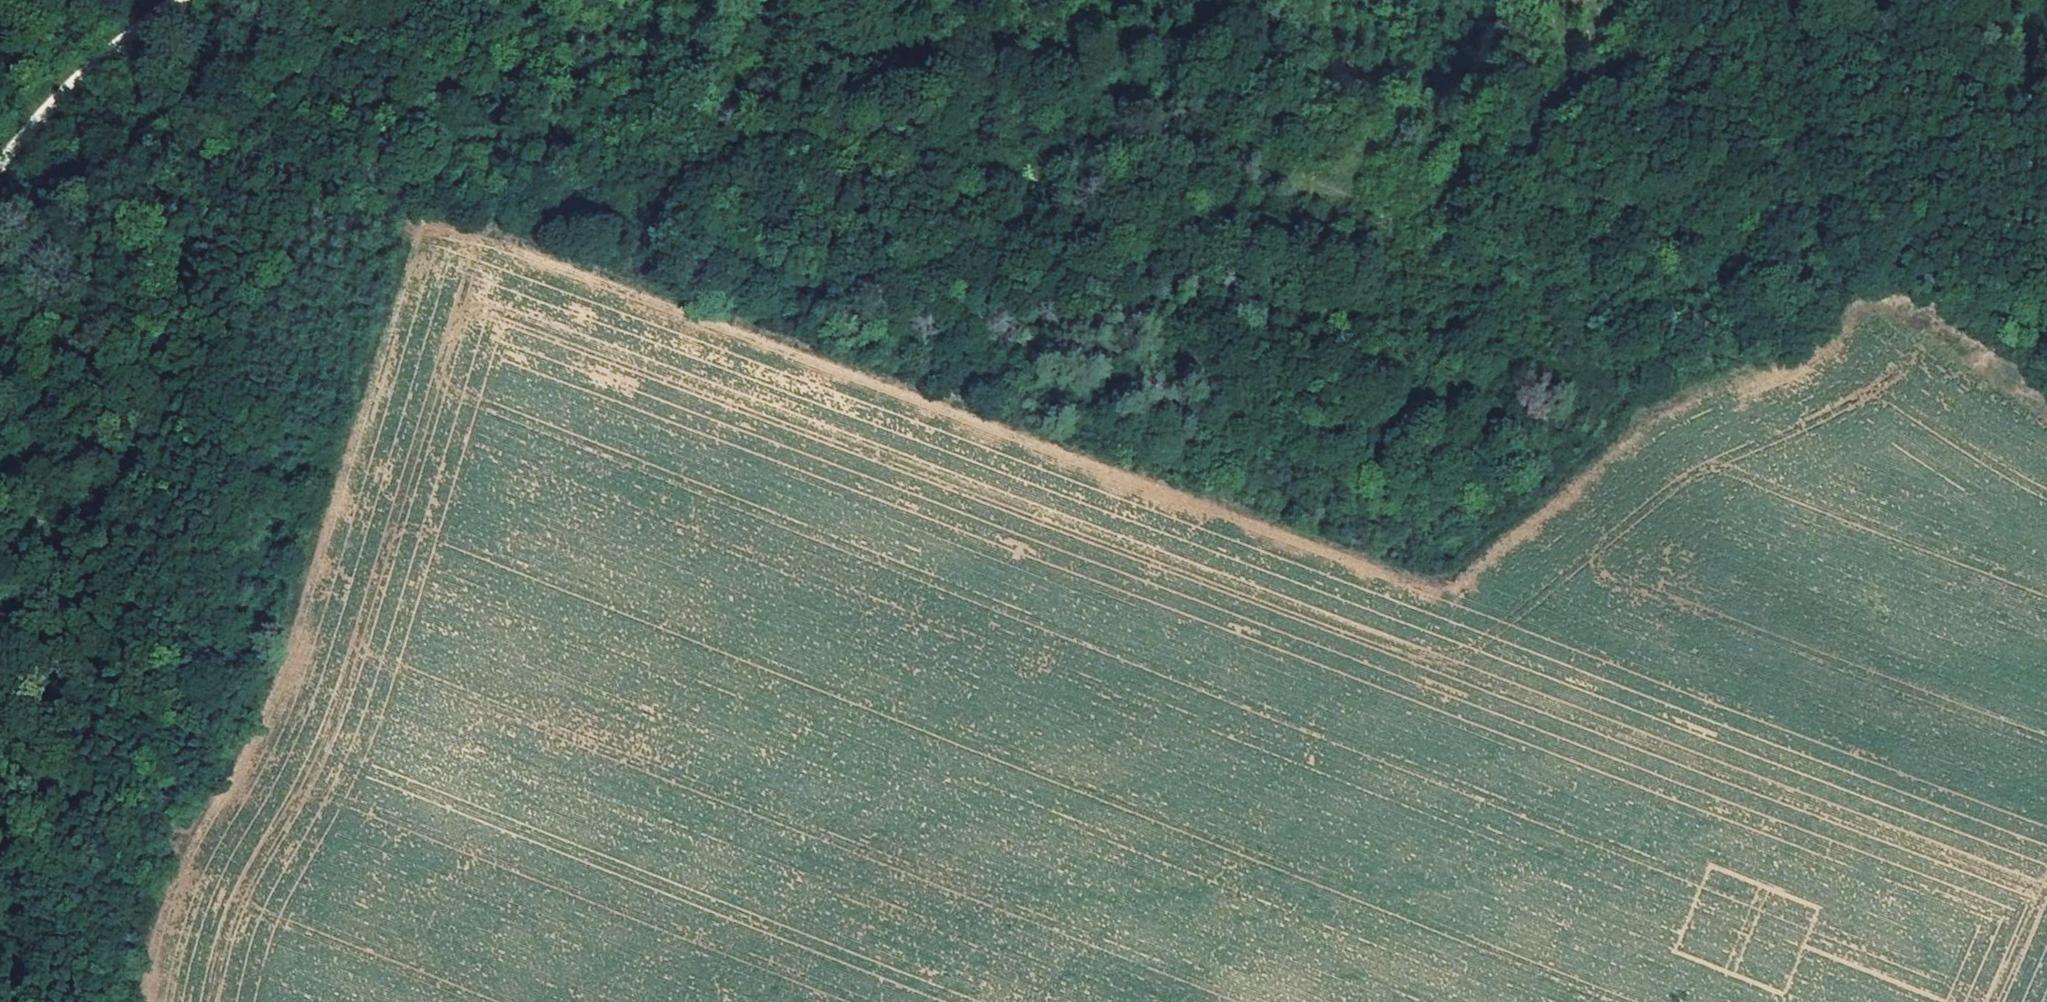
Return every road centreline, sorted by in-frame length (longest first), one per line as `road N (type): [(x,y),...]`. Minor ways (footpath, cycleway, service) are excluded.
road 1 (track): [(435,0),(347,109),(316,185),(216,549),(152,727),(89,1001)]
road 2 (track): [(0,185),(191,0)]

